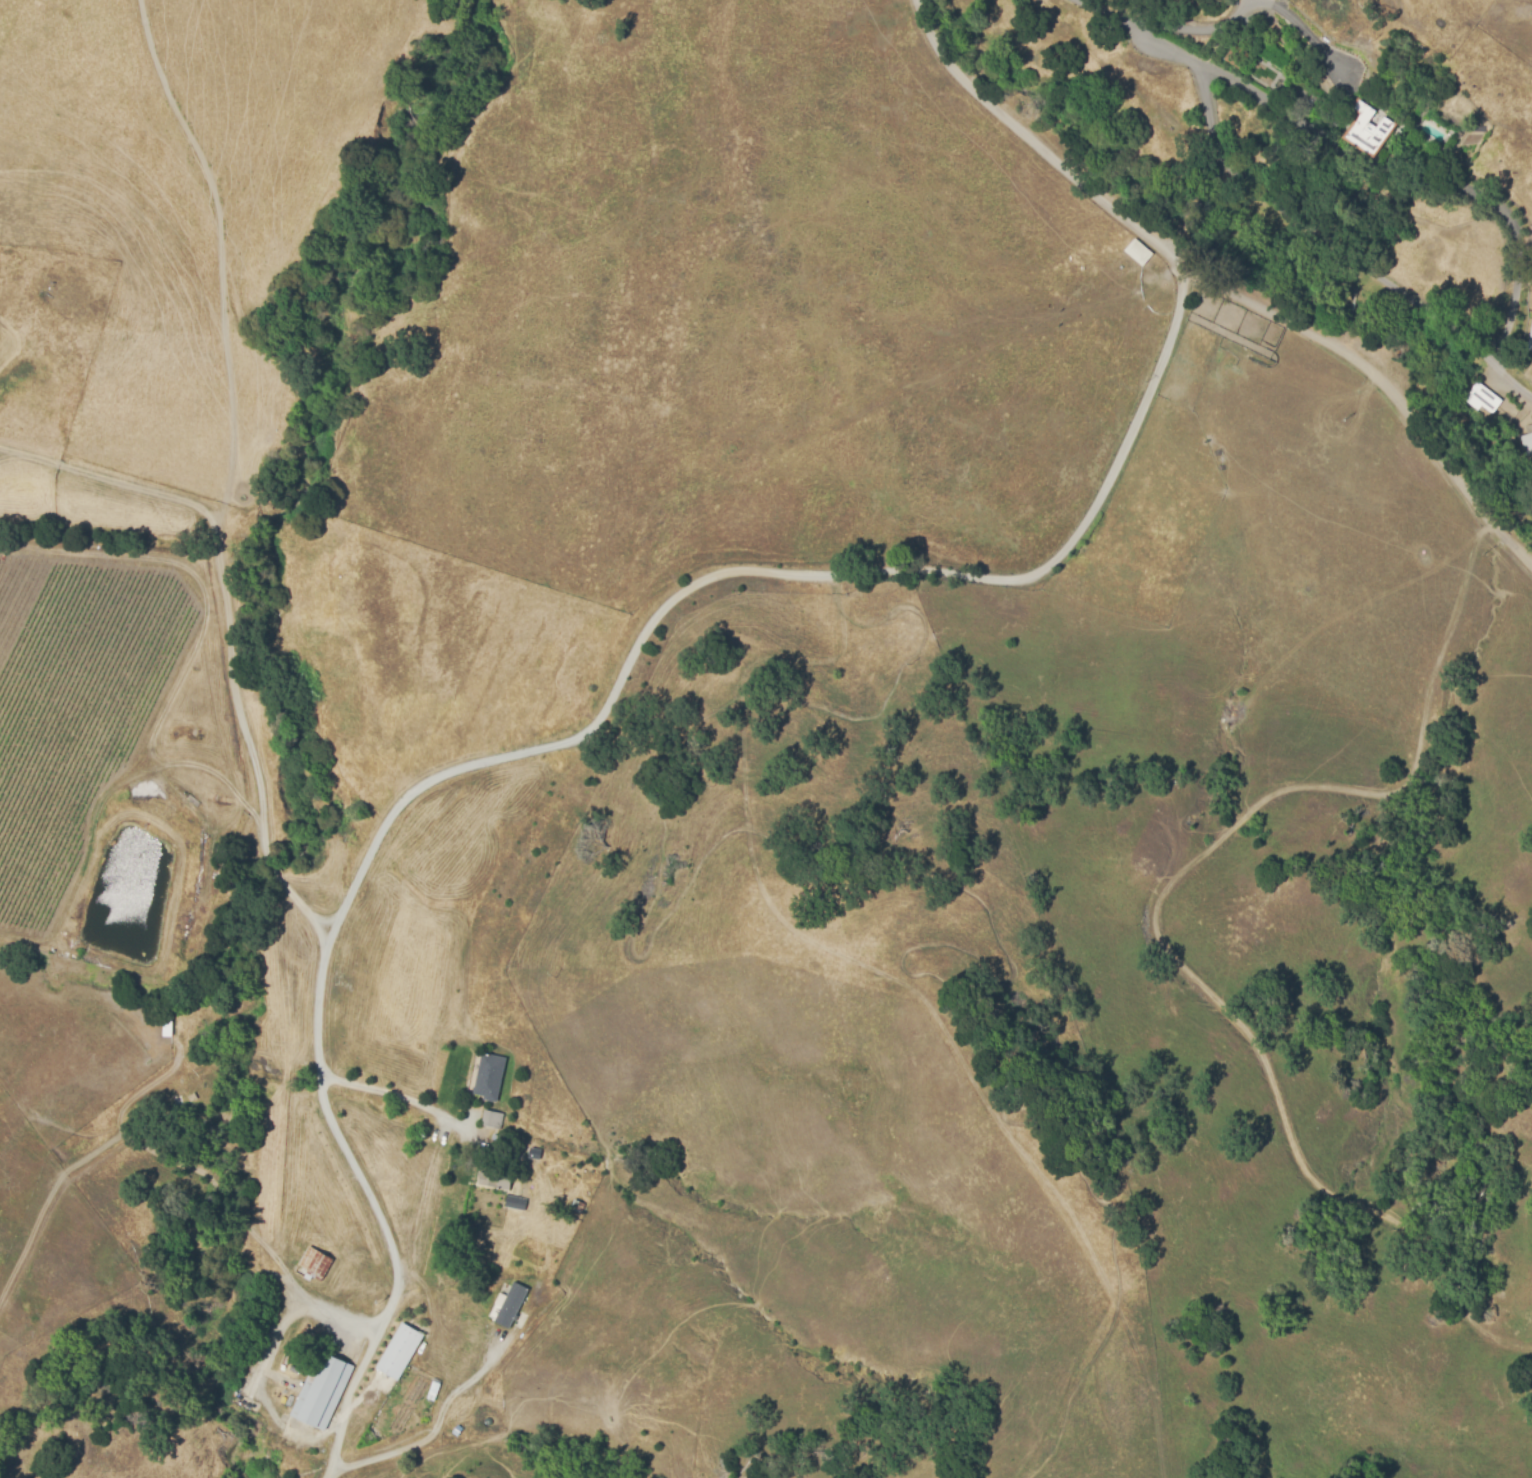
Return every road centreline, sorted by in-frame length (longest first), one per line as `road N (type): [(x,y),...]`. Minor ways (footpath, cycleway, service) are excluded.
road 1 (residential): [(324,953),(360,858),(405,800),(585,728),(683,591),(741,566),(1028,575),(1065,555),(1108,494),(1201,281)]
road 2 (residential): [(920,0),(935,44),(998,113),(1127,209),(1201,281),(1375,374),(1431,429),(1531,569)]
road 3 (residential): [(327,1477),(395,1281),(391,1249),(326,1107),(317,1034),(324,953)]
road 4 (residential): [(1203,72),(1102,0)]

